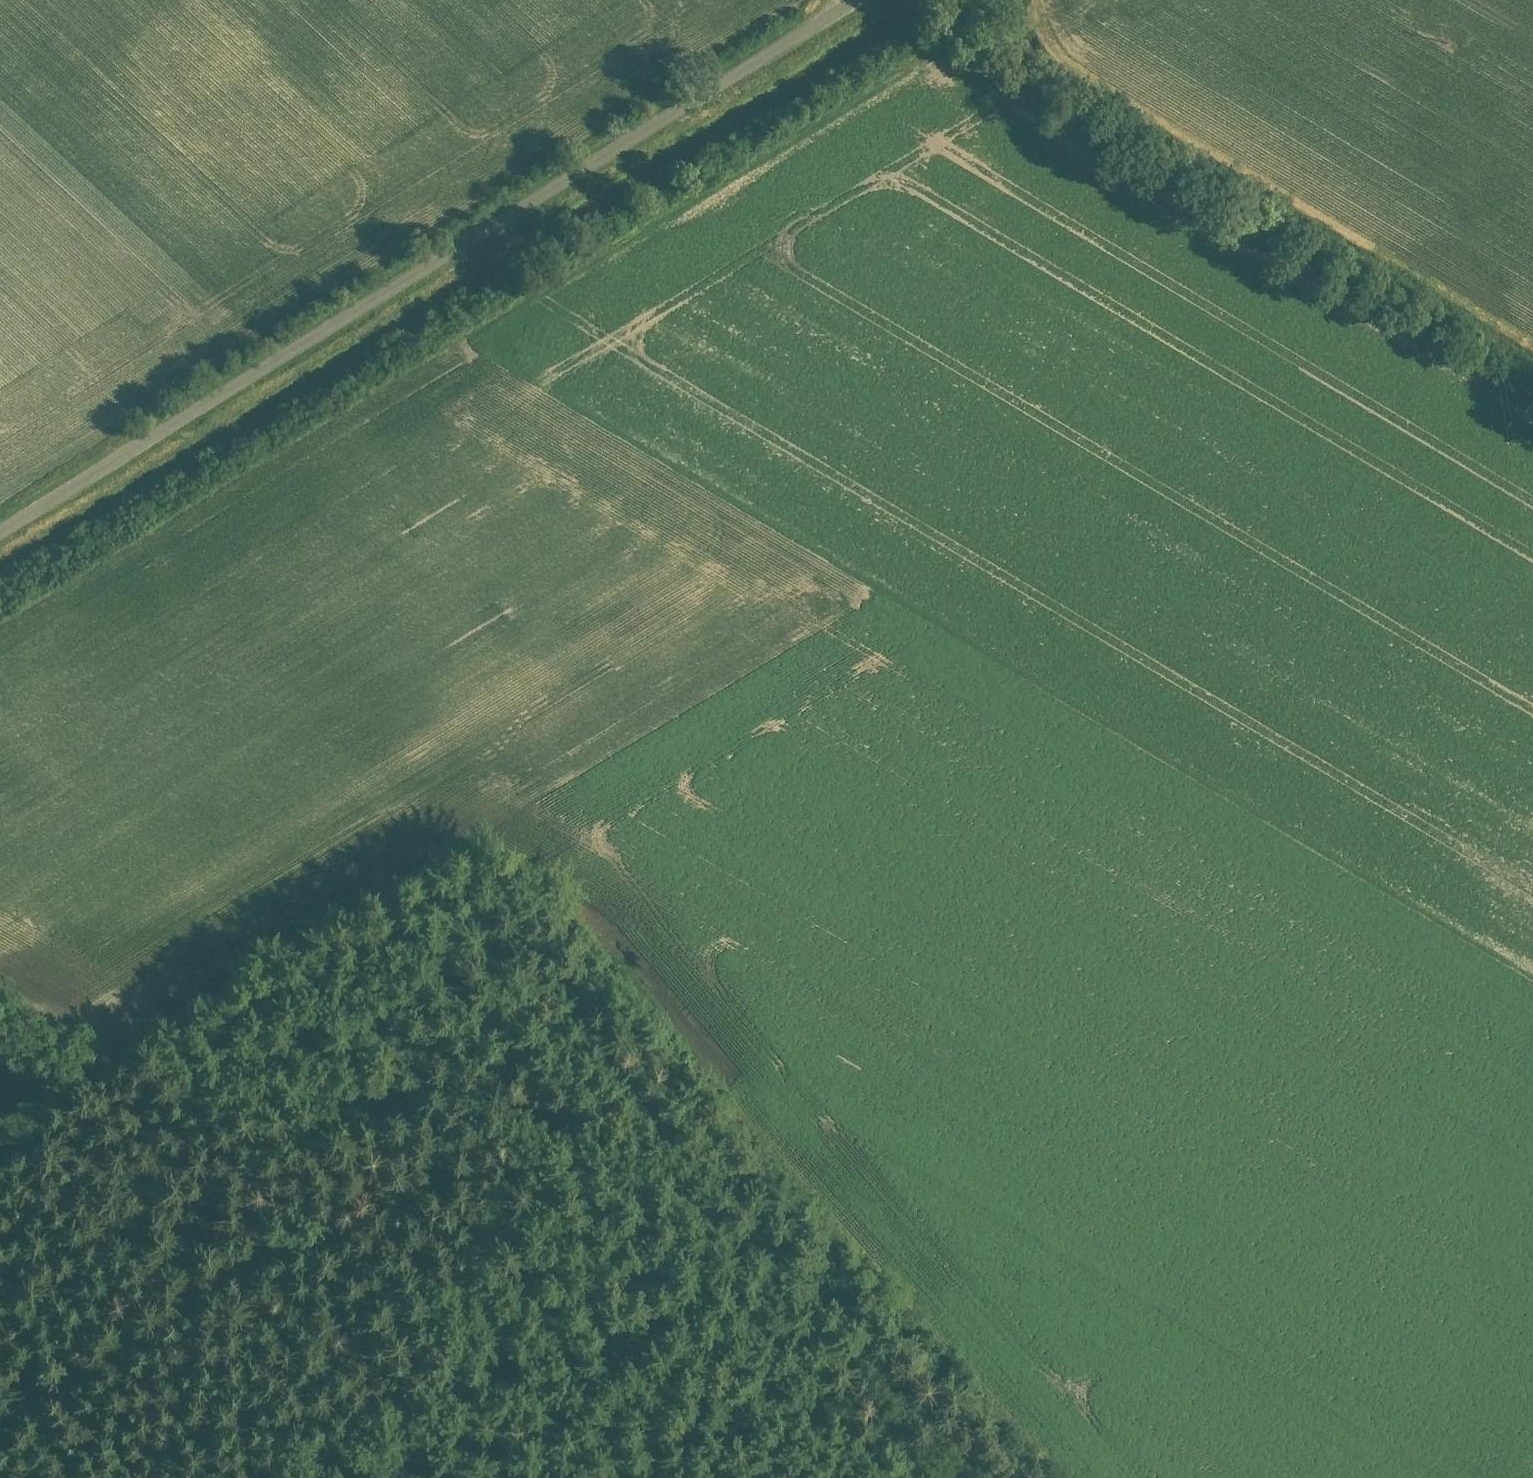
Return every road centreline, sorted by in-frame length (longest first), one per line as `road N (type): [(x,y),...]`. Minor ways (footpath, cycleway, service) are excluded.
road 1 (residential): [(0,536),(877,0)]

